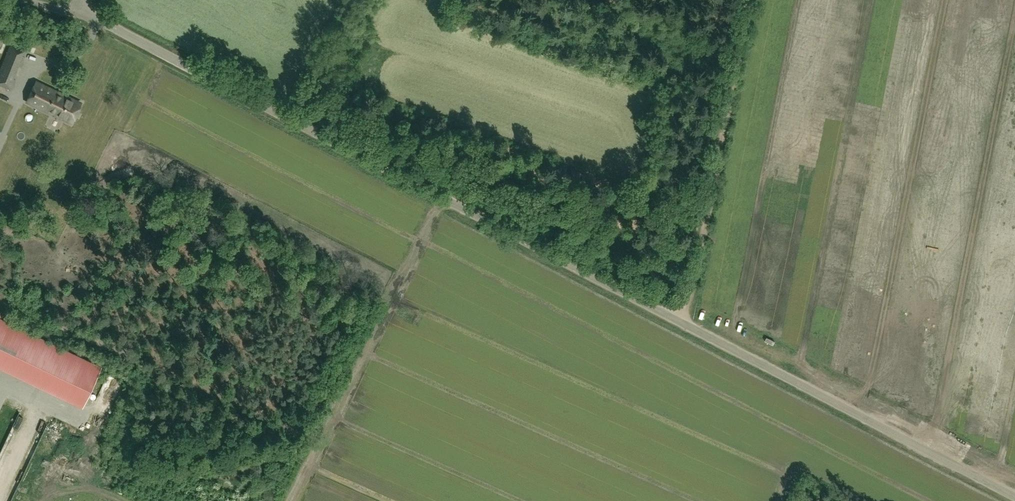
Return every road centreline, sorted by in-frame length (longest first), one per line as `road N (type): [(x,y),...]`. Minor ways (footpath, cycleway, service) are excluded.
road 1 (unclassified): [(1014,497),(89,14)]
road 2 (track): [(677,320),(697,270),(749,0)]

